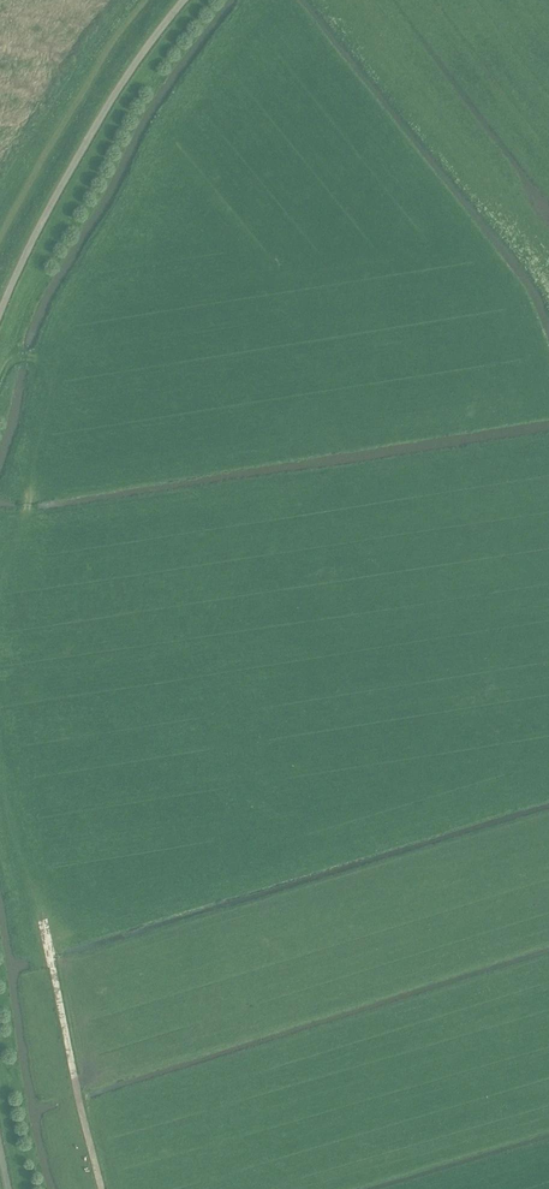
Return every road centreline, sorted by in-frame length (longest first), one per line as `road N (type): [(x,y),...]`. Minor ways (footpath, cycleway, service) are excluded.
road 1 (unclassified): [(0,327),(57,197),(189,0)]
road 2 (track): [(102,1188),(44,922)]

